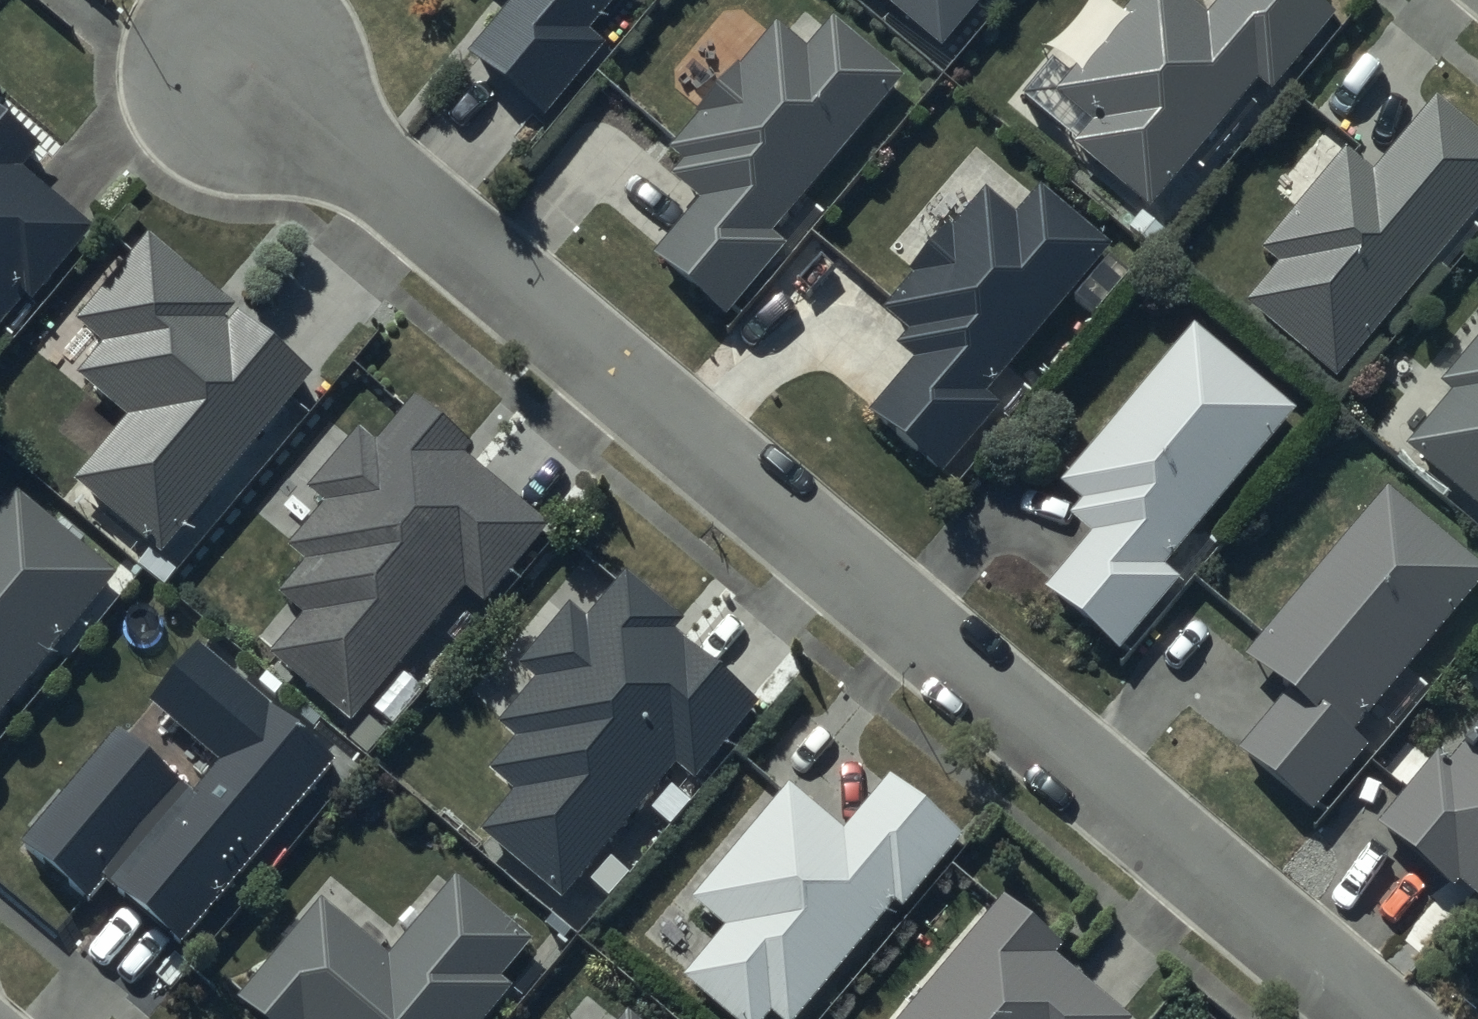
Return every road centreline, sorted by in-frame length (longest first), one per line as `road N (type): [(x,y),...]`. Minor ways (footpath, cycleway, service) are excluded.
road 1 (residential): [(256,70),(1386,1018)]

